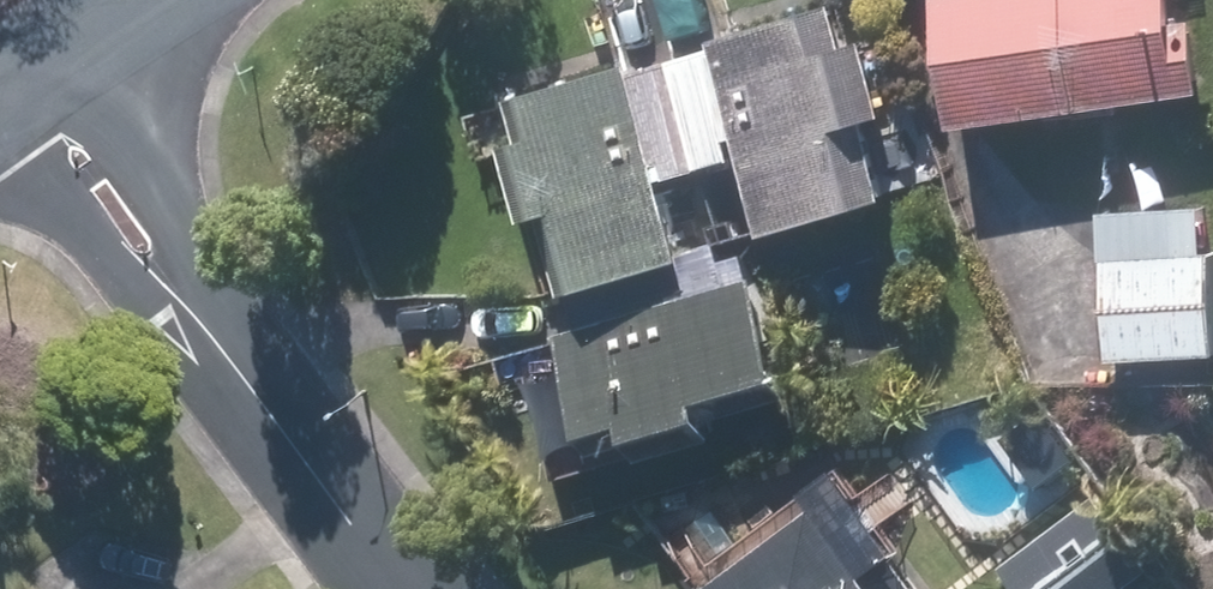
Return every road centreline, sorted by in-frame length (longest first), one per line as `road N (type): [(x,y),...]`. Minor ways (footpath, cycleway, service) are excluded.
road 1 (residential): [(31,85),(415,588)]
road 2 (residential): [(31,85),(158,0)]

